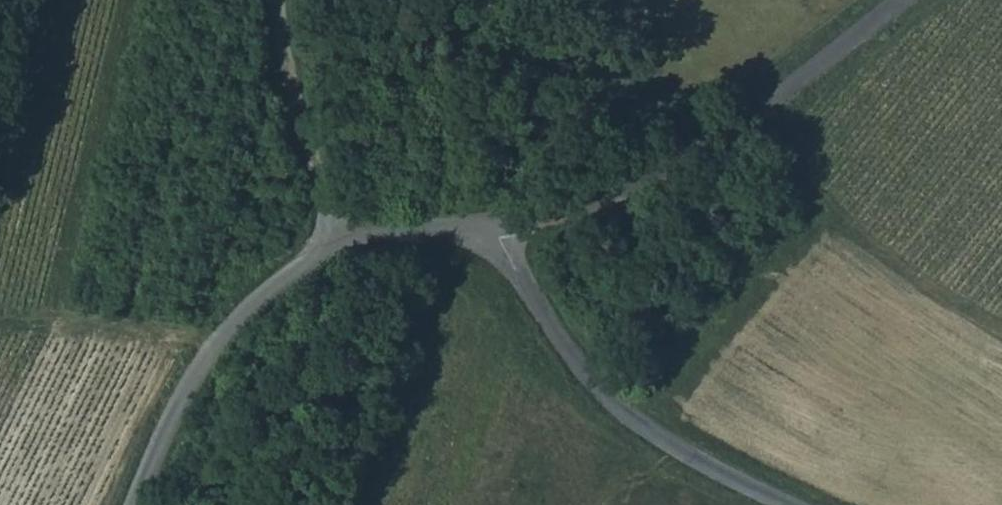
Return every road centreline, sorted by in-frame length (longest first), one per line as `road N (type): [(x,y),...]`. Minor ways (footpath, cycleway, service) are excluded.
road 1 (unclassified): [(499,228),(341,244),(304,265),(218,346),(190,384),(137,504)]
road 2 (unclassified): [(906,0),(725,140),(602,203),(499,228)]
road 3 (unclassified): [(499,228),(519,274),(586,377),(669,447),(778,504)]
road 4 (track): [(341,244),(309,198),(285,0)]

